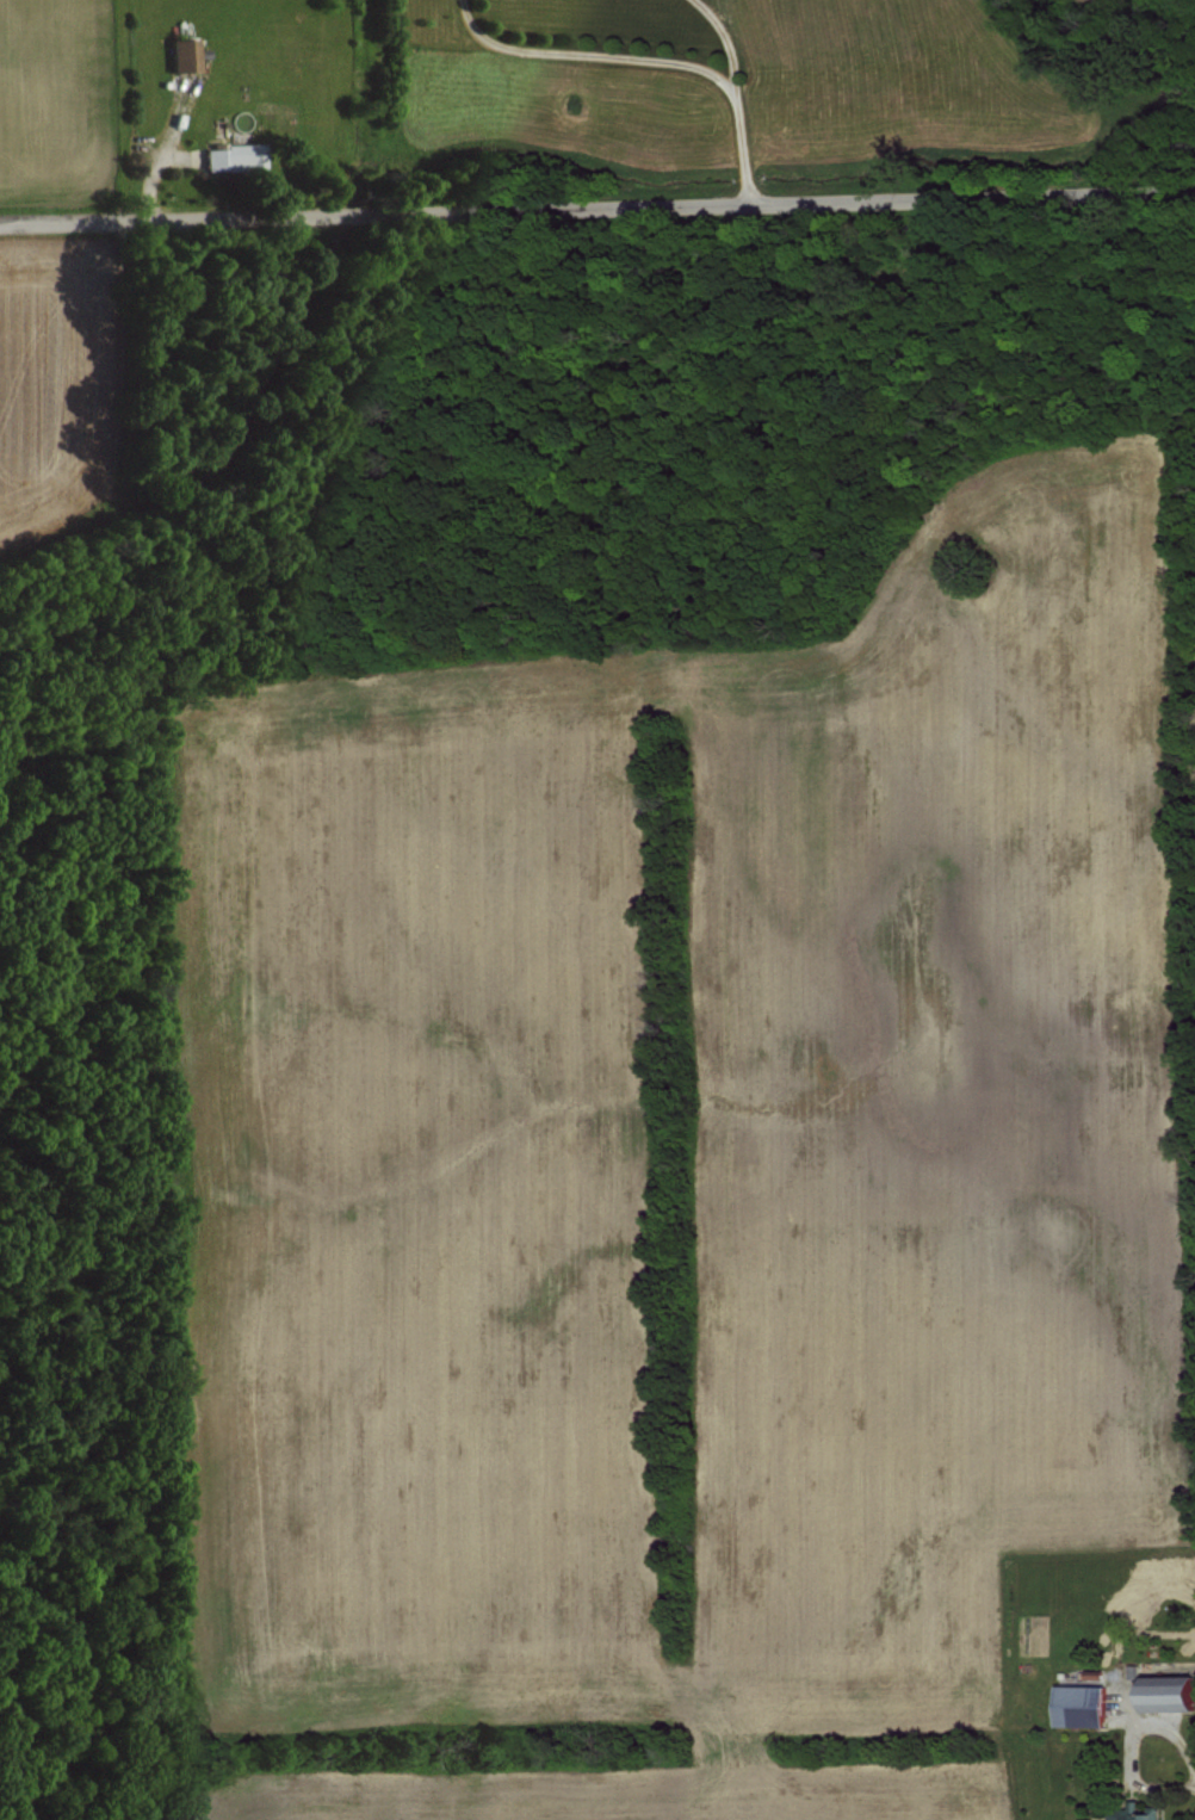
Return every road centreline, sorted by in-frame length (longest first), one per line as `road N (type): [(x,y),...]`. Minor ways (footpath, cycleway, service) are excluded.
road 1 (residential): [(0,226),(1194,196)]

